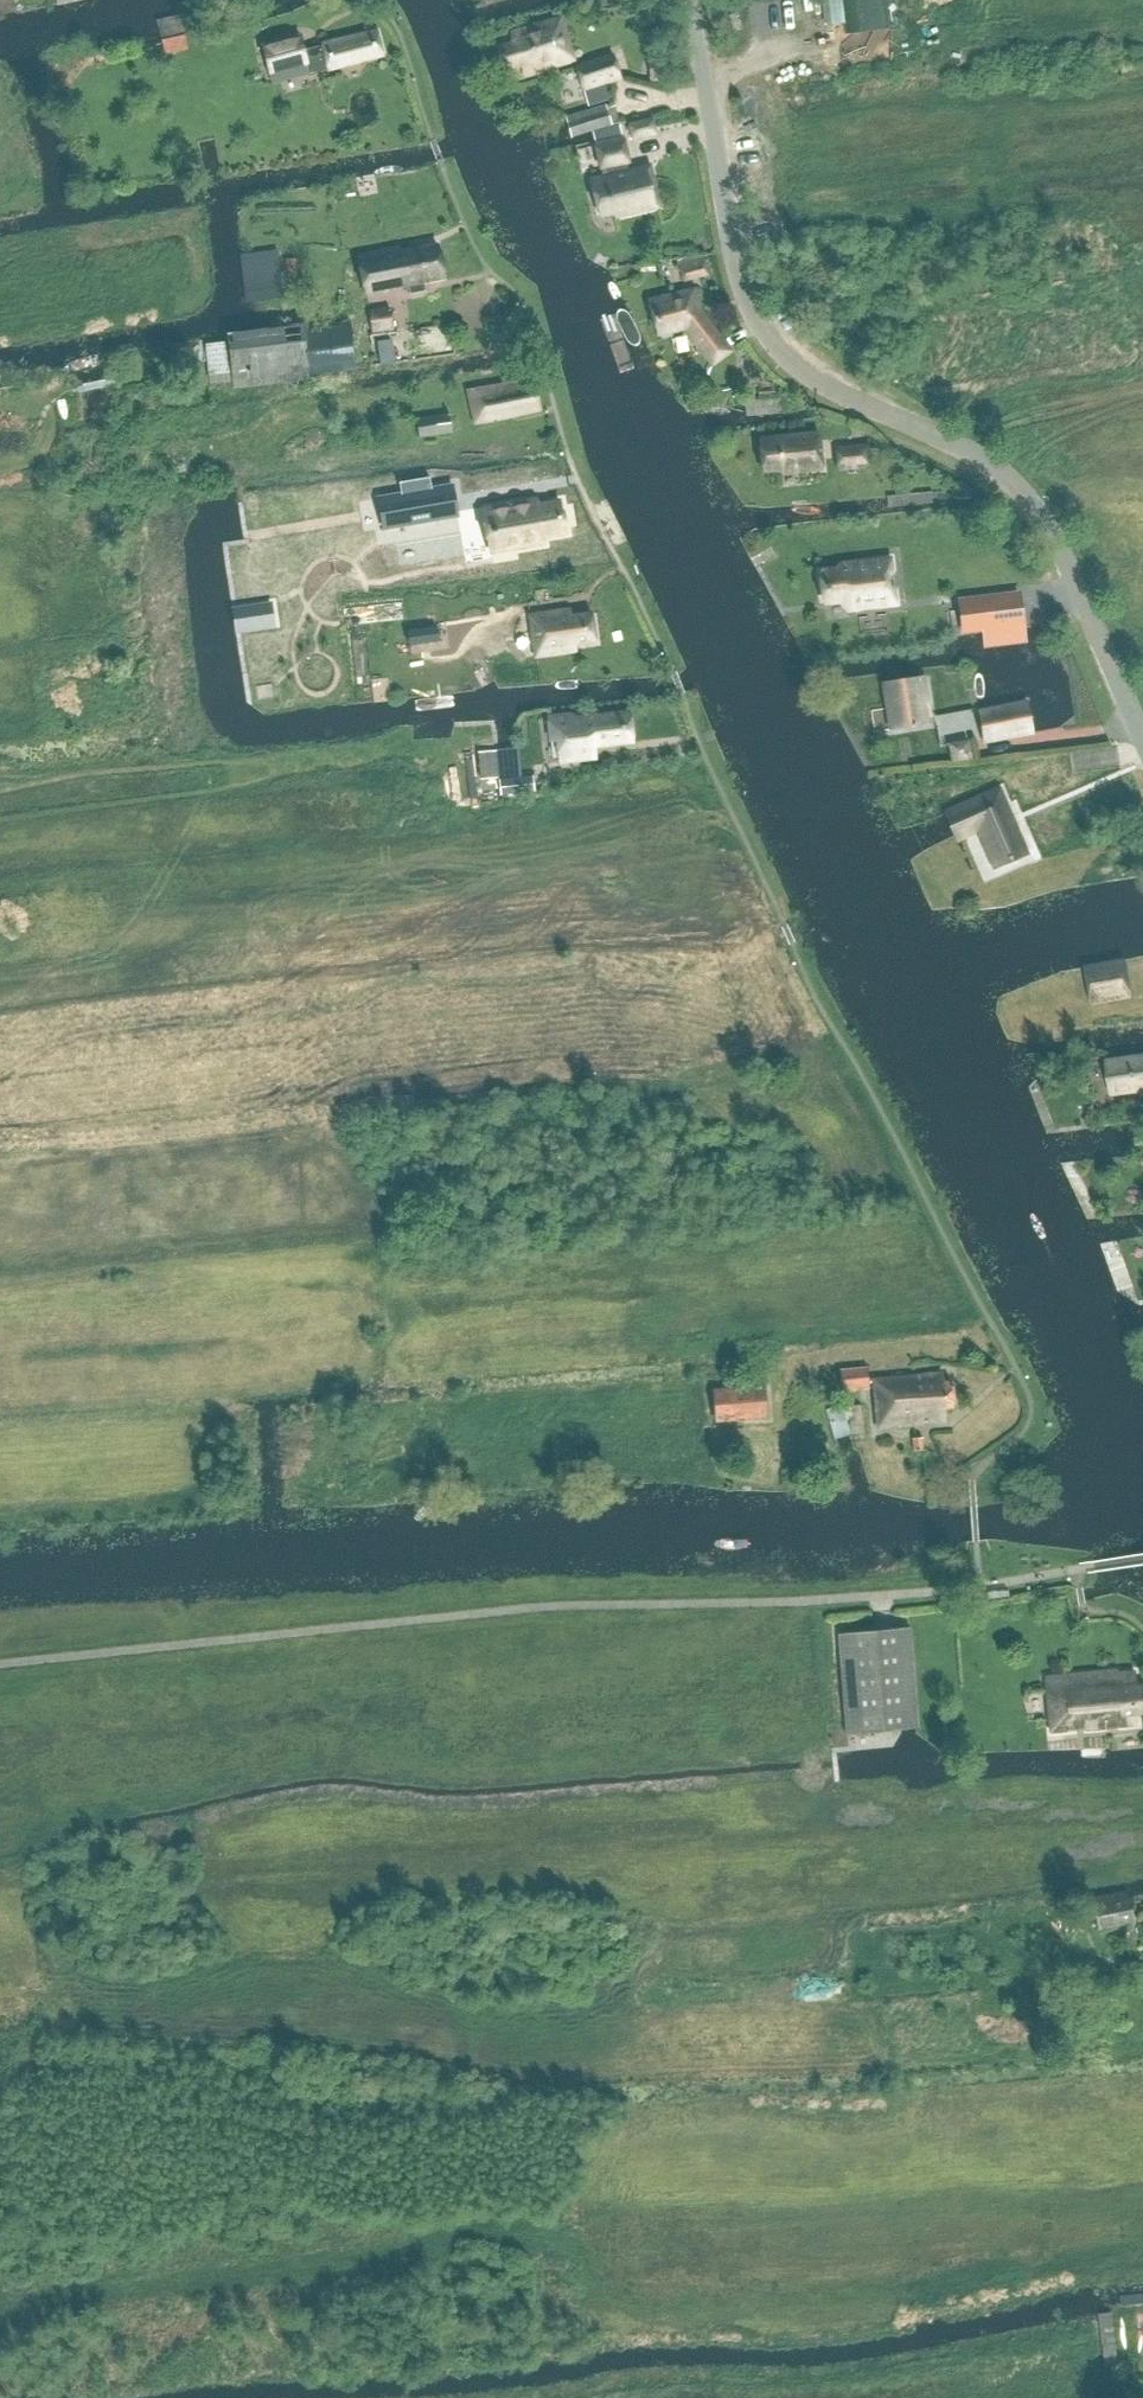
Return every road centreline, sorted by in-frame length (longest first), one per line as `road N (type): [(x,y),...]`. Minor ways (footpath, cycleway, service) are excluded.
road 1 (unclassified): [(1142,744),(1058,546),(1025,495),(983,458),(817,383),(757,322),(737,272),(689,0)]

